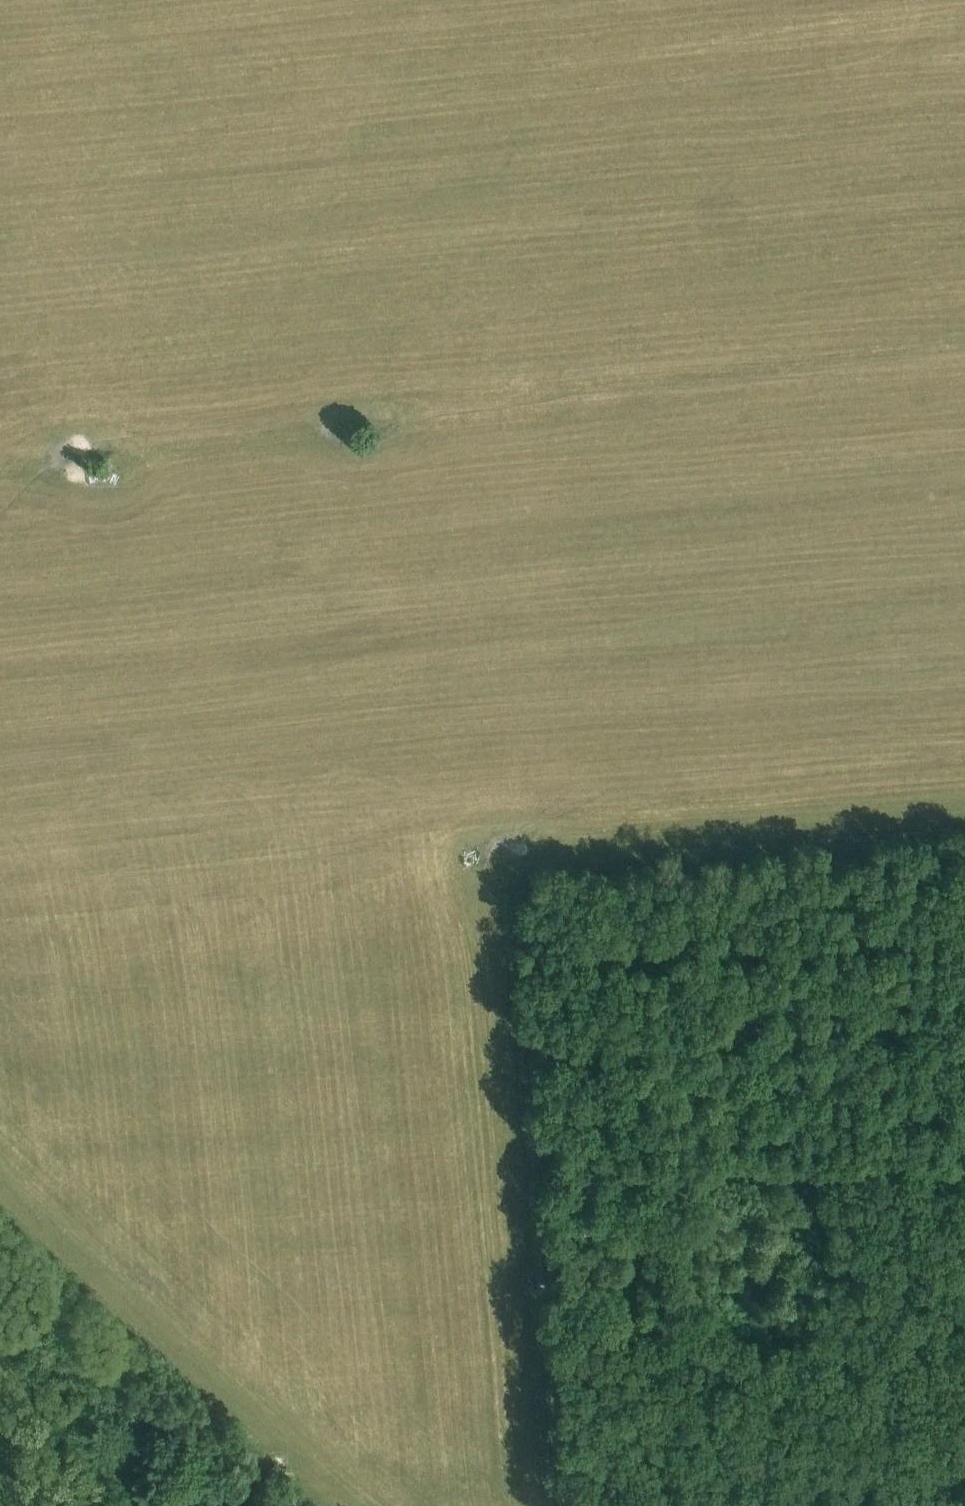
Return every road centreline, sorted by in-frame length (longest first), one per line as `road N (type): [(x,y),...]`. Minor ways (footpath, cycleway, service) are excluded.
road 1 (track): [(333,1505),(0,1197)]

